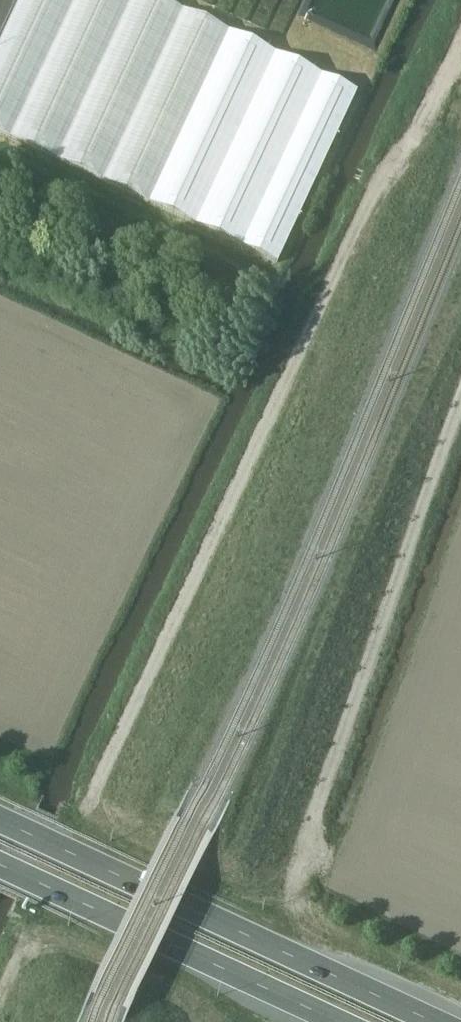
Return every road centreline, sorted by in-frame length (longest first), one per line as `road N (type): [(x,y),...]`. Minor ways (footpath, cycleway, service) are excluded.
road 1 (trunk): [(436,1021),(0,820)]
road 2 (trunk): [(0,864),(334,1021)]

